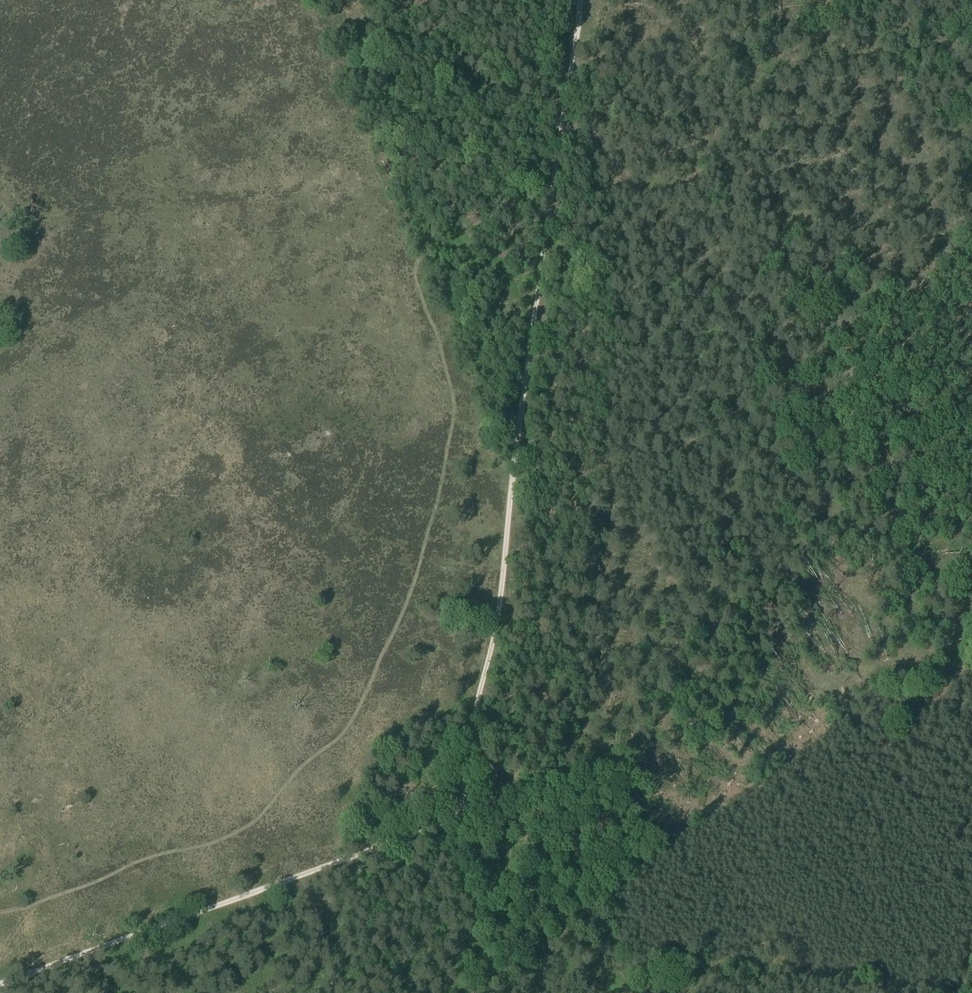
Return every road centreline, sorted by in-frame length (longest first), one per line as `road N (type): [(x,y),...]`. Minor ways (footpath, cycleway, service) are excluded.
road 1 (track): [(580,0),(495,632),(470,738),(467,801),(452,818)]
road 2 (track): [(452,818),(0,984)]

